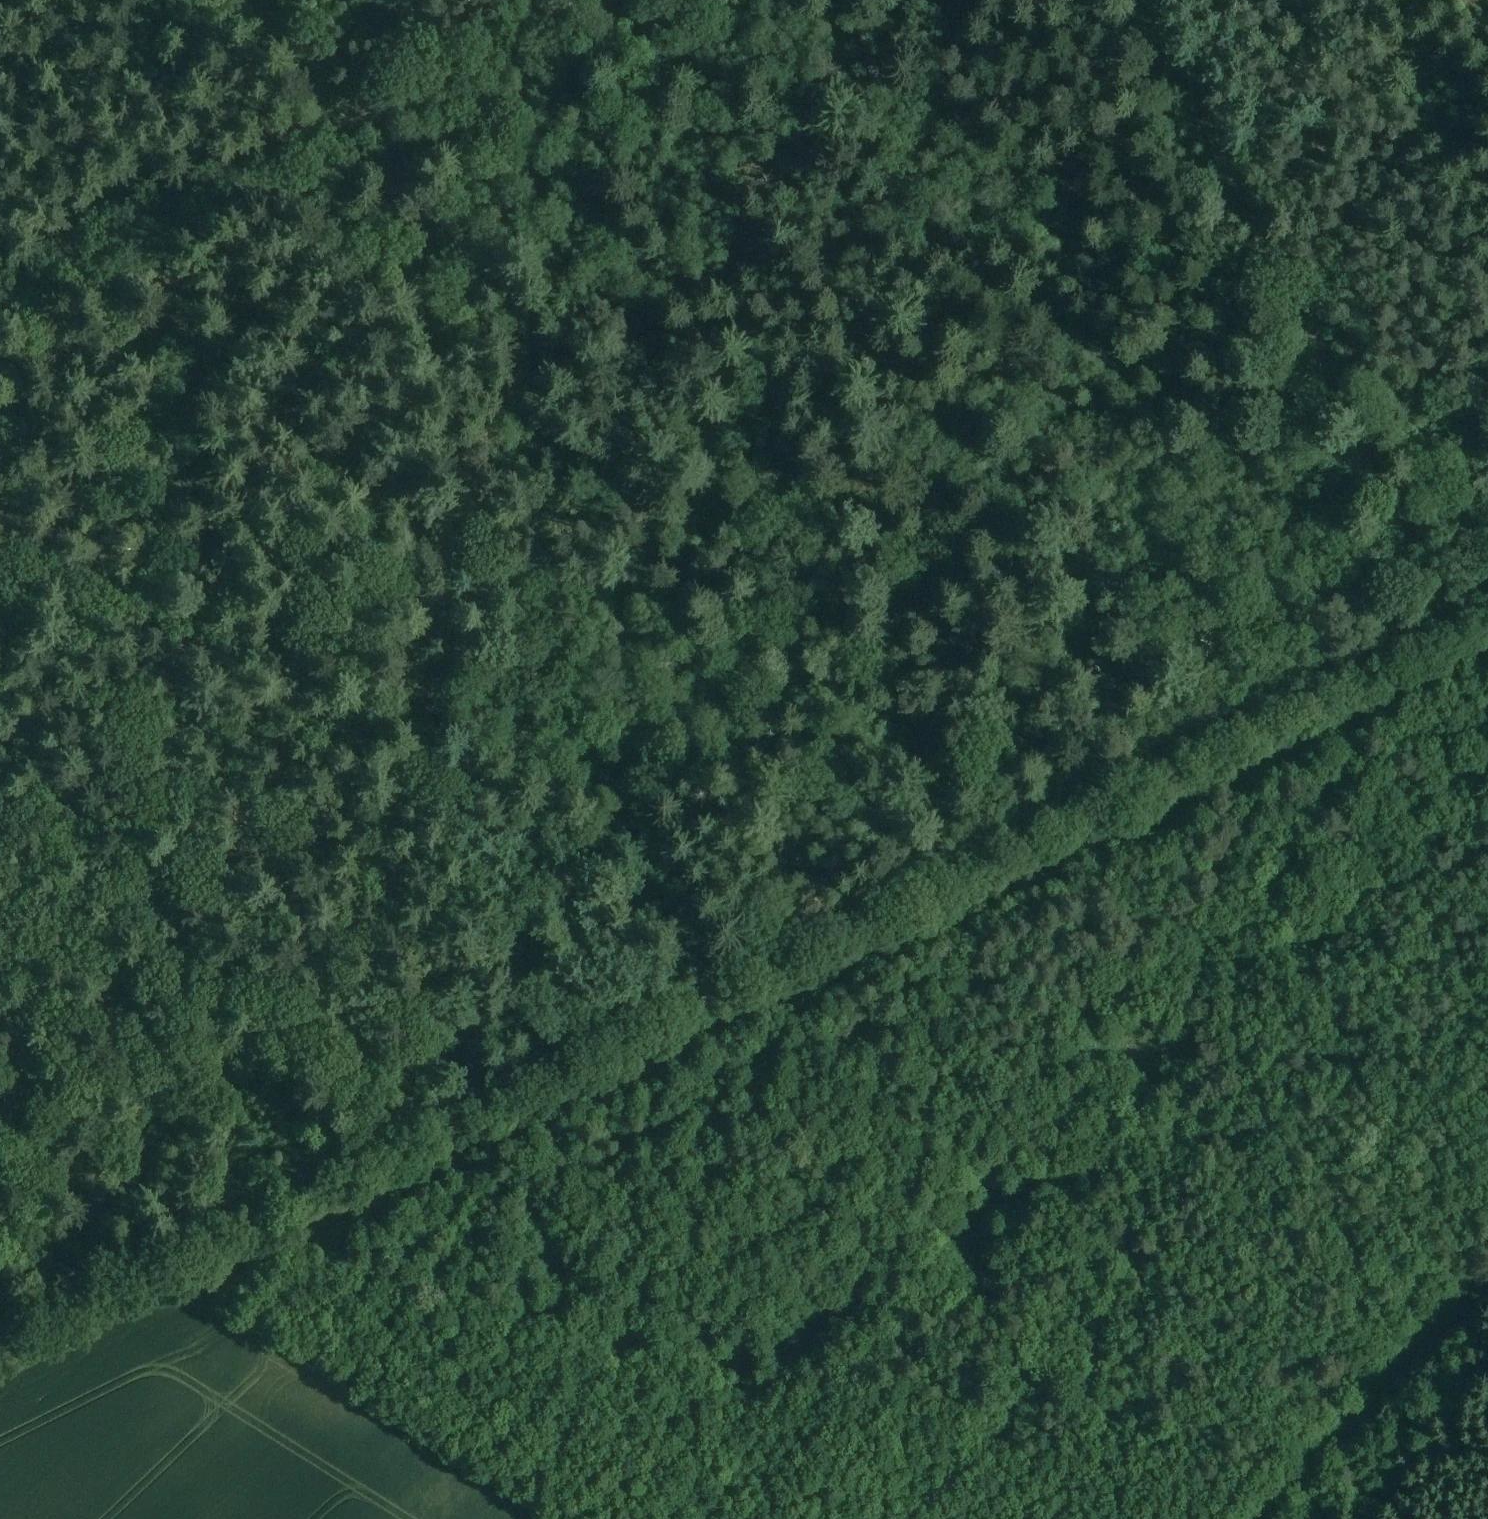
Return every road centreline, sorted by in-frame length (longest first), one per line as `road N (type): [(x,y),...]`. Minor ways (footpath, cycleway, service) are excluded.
road 1 (track): [(1441,595),(0,1299)]
road 2 (track): [(0,301),(621,0)]
road 3 (track): [(1441,595),(1147,0)]
road 4 (track): [(1206,1518),(1487,1238)]

